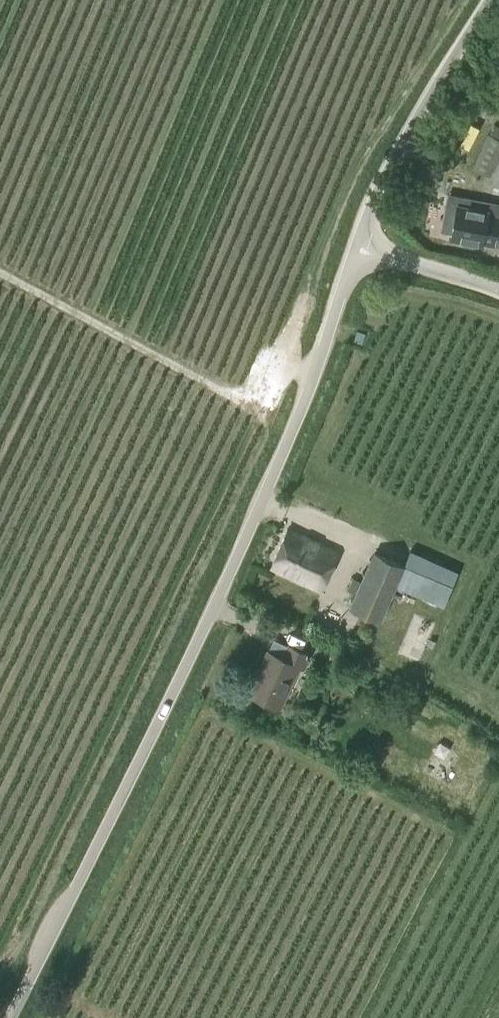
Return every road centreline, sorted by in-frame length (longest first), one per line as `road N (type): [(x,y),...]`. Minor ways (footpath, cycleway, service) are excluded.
road 1 (unclassified): [(10,1017),(195,648),(314,377),(357,249)]
road 2 (track): [(0,272),(226,390),(271,383),(281,364),(314,377)]
road 3 (unclassified): [(357,249),(378,190),(491,0)]
road 4 (unclassified): [(498,290),(357,249)]

